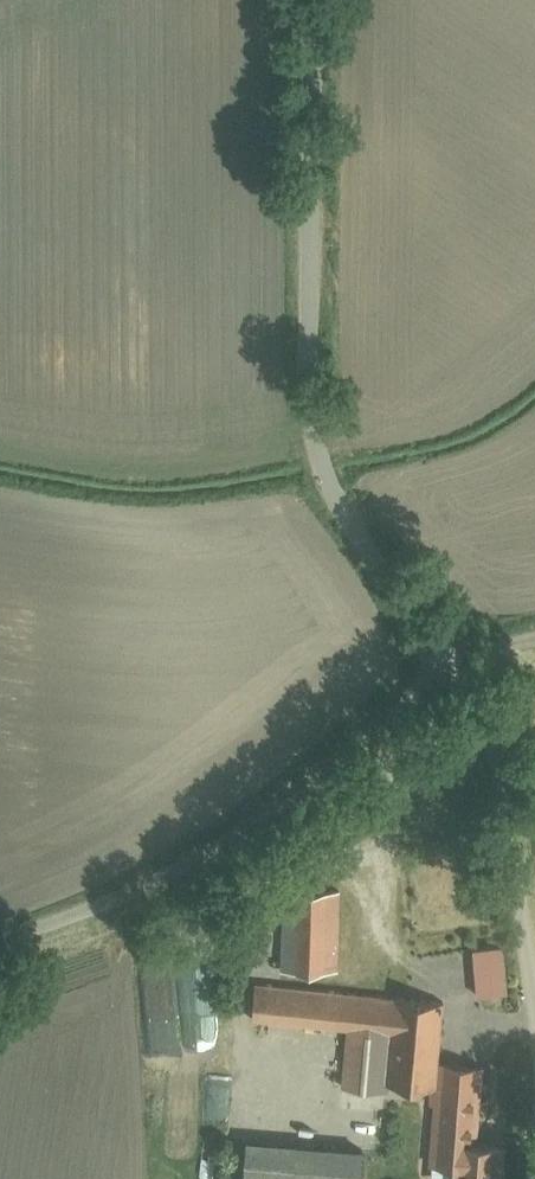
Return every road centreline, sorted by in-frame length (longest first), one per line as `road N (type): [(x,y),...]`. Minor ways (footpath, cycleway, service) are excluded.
road 1 (unclassified): [(455,669),(341,511),(317,456),(323,0)]
road 2 (unclassified): [(0,952),(155,887),(339,767),(455,669)]
road 3 (unclassified): [(534,1003),(490,706),(455,669)]

